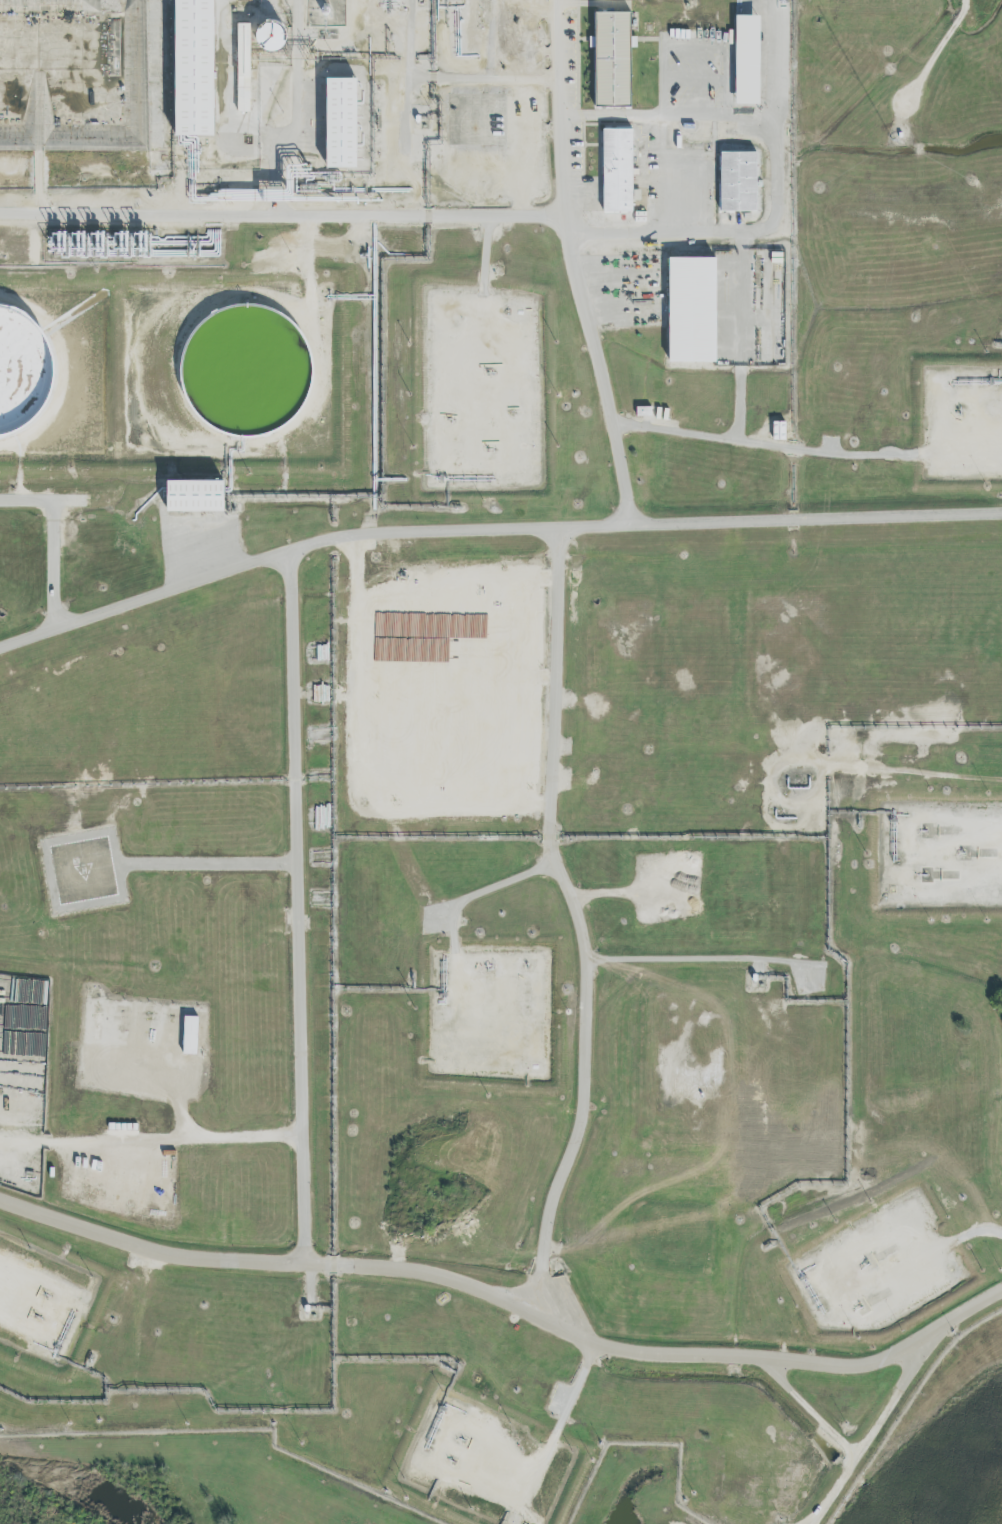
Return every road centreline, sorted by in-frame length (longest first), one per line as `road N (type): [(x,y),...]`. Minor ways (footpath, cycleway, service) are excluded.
road 1 (residential): [(0,1206),(122,1252),(207,1270),(462,1284),(550,1312),(592,1348),(644,1362),(835,1372),(888,1367),(1001,1292)]
road 2 (tertiary): [(0,652),(362,539),(1001,518)]
road 3 (residential): [(561,532),(551,848),(587,936),(585,1118),(546,1249),(550,1312)]
road 4 (residential): [(288,557),(308,1270)]
road 5 (residential): [(0,1149),(304,1143)]
road 6 (track): [(810,1523),(939,1336)]
road 7 (residential): [(851,1463),(766,1366)]

